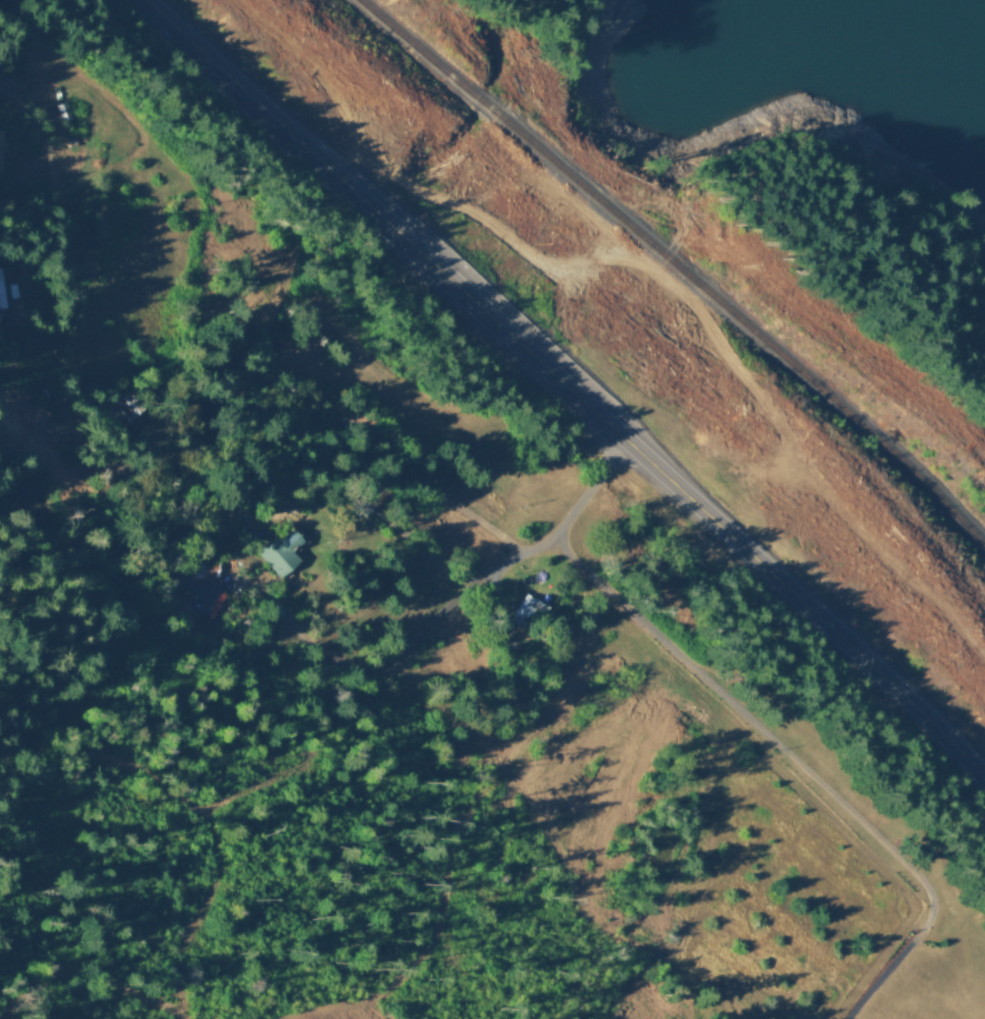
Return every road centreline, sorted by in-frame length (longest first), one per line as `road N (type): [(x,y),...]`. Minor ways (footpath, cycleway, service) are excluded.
road 1 (trunk): [(143,0),(984,776)]

